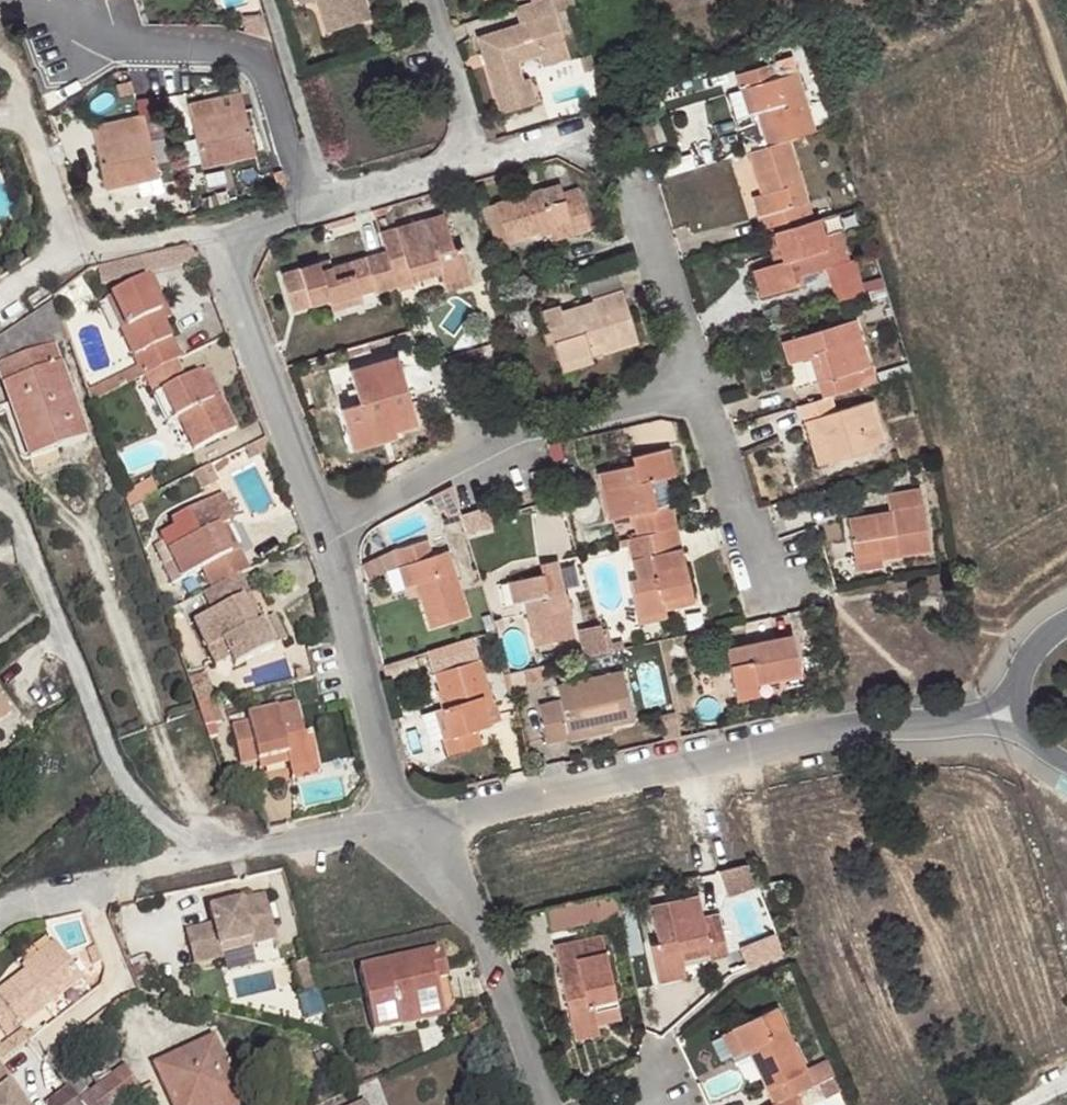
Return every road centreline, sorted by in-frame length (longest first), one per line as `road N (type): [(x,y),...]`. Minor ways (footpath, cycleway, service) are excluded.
road 1 (unclassified): [(418,822),(841,729),(933,722)]
road 2 (residential): [(0,496),(18,519),(110,763),(150,812),(223,854)]
road 3 (residential): [(310,532),(470,437),(693,386)]
road 4 (residential): [(312,208),(272,76),(252,52),(127,36),(31,0)]
road 5 (residential): [(476,164),(571,139),(605,148),(628,174),(693,386)]
road 6 (residential): [(310,532),(221,231)]
road 7 (residential): [(418,822),(376,752),(310,532)]
road 8 (residential): [(543,1104),(418,822)]
road 9 (residential): [(0,911),(38,892),(223,854)]
road 10 (residential): [(269,0),(313,146),(312,208)]
road 11 (residential): [(693,386),(769,582)]
road 12 (residential): [(0,63),(71,257)]
road 13 (residential): [(223,854),(418,822)]
road 14 (residential): [(426,0),(476,164)]
road 15 (residential): [(312,208),(476,164)]
road 16 (residential): [(71,257),(221,231)]

